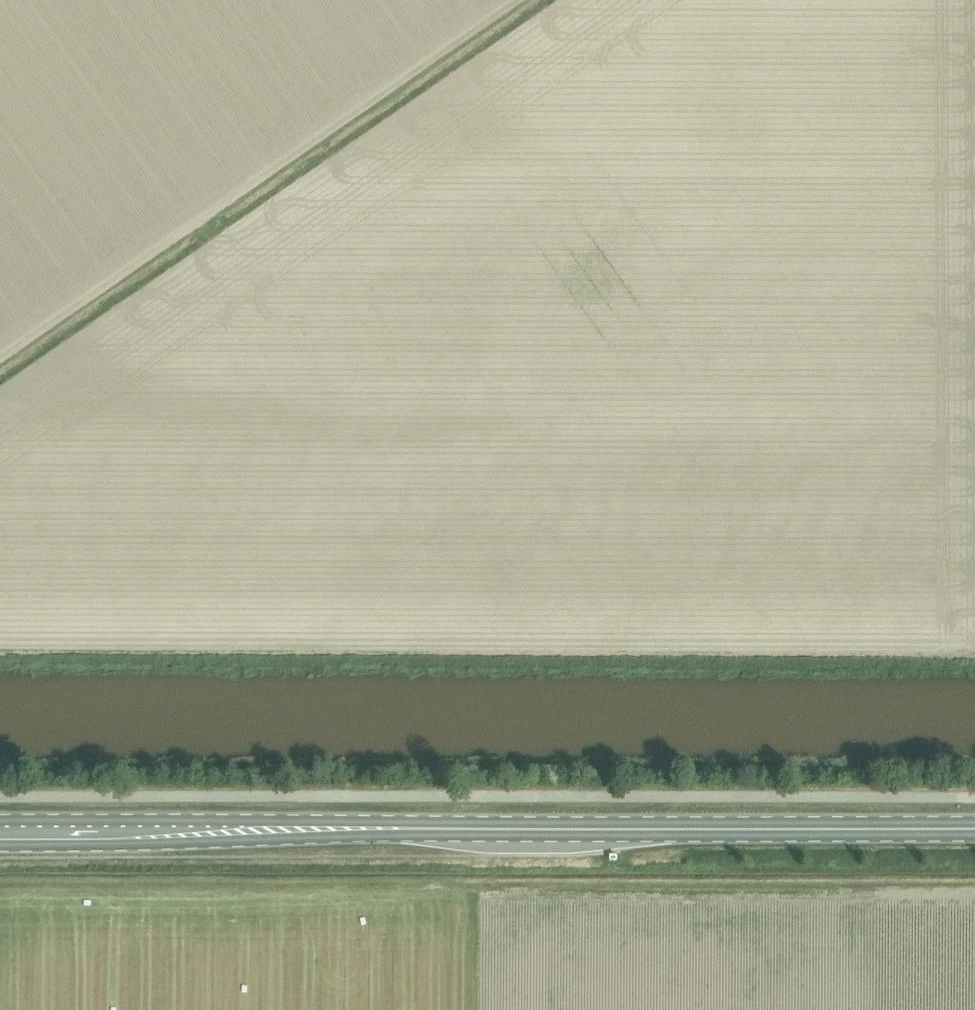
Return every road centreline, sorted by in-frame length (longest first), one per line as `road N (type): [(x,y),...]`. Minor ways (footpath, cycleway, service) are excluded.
road 1 (secondary): [(974,829),(438,829)]
road 2 (secondary): [(438,829),(423,823),(0,821)]
road 3 (secondary): [(0,846),(438,829)]

